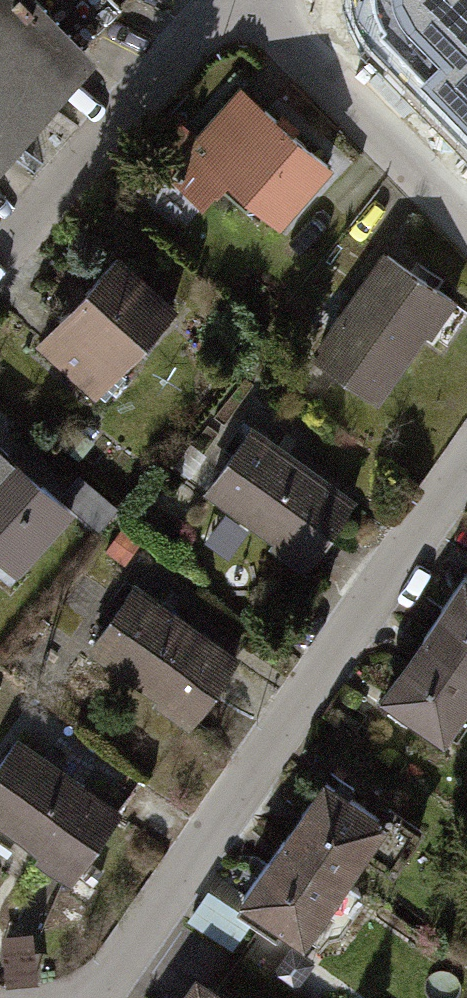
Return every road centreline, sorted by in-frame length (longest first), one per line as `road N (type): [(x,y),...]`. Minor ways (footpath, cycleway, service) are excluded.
road 1 (residential): [(466,451),(90,997)]
road 2 (residential): [(235,0),(0,261)]
road 3 (residential): [(250,0),(466,222)]

